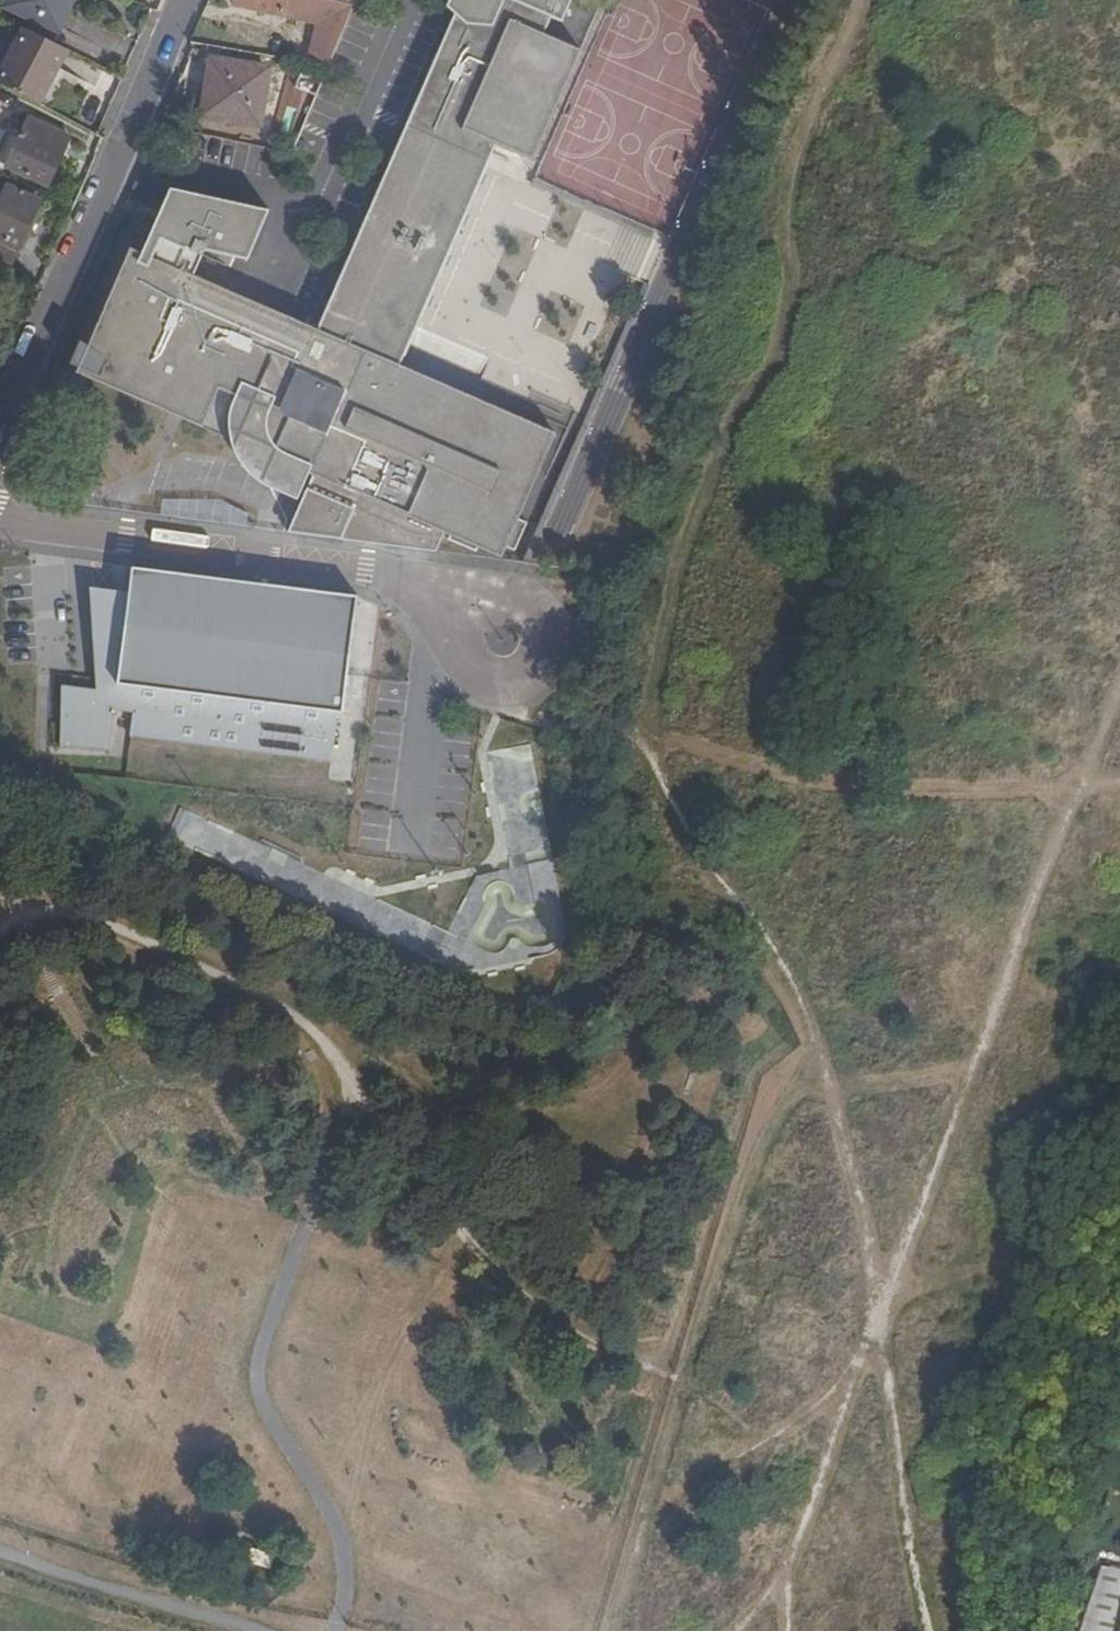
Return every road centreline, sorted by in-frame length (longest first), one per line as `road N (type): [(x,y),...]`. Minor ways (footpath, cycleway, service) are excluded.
road 1 (track): [(0,927),(19,913),(70,911),(278,1005),(330,1051),(431,1198),(519,1291),(604,1348),(712,1381)]
road 2 (tertiary): [(0,427),(186,0)]
road 3 (track): [(307,1223),(352,1087)]

